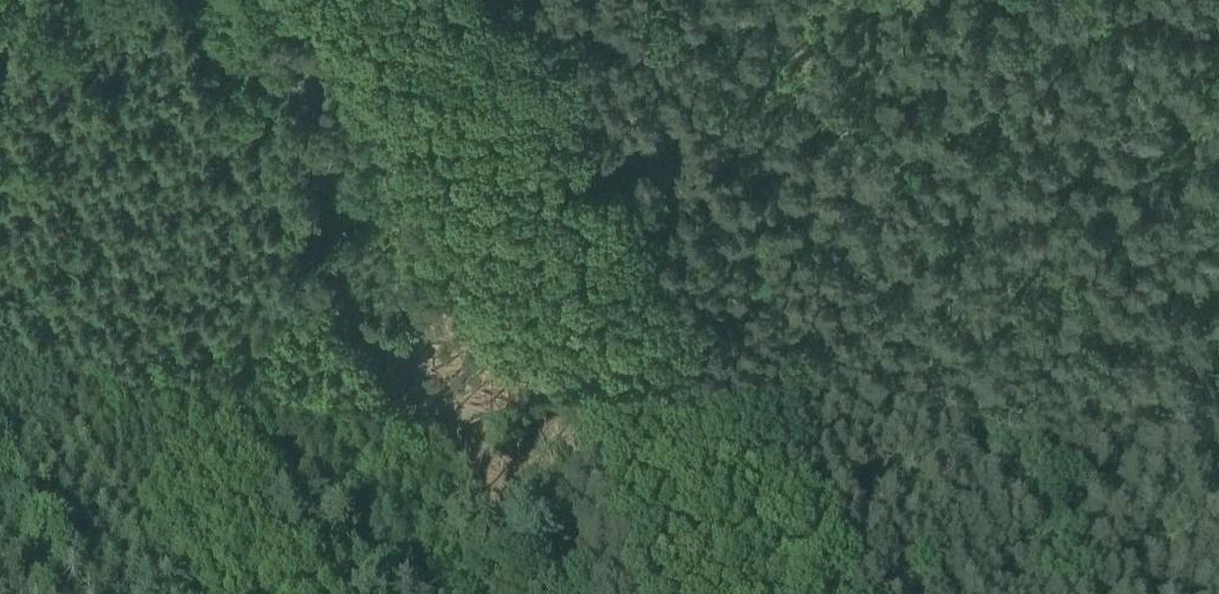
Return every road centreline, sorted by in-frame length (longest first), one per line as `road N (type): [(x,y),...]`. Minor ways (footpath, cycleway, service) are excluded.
road 1 (track): [(1012,472),(767,0)]
road 2 (track): [(819,593),(1012,472),(1074,593)]

